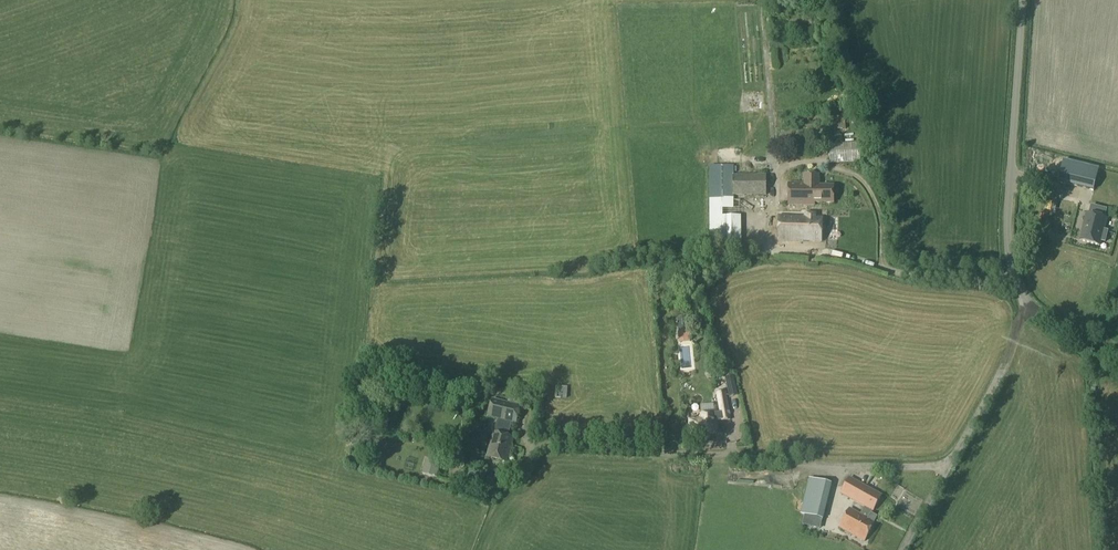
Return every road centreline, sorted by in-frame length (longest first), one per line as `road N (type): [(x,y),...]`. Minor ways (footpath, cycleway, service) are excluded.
road 1 (unclassified): [(946,468),(529,448)]
road 2 (unclassified): [(1028,305),(1006,245),(1022,0)]
road 3 (unclassified): [(946,468),(994,390),(1028,305)]

